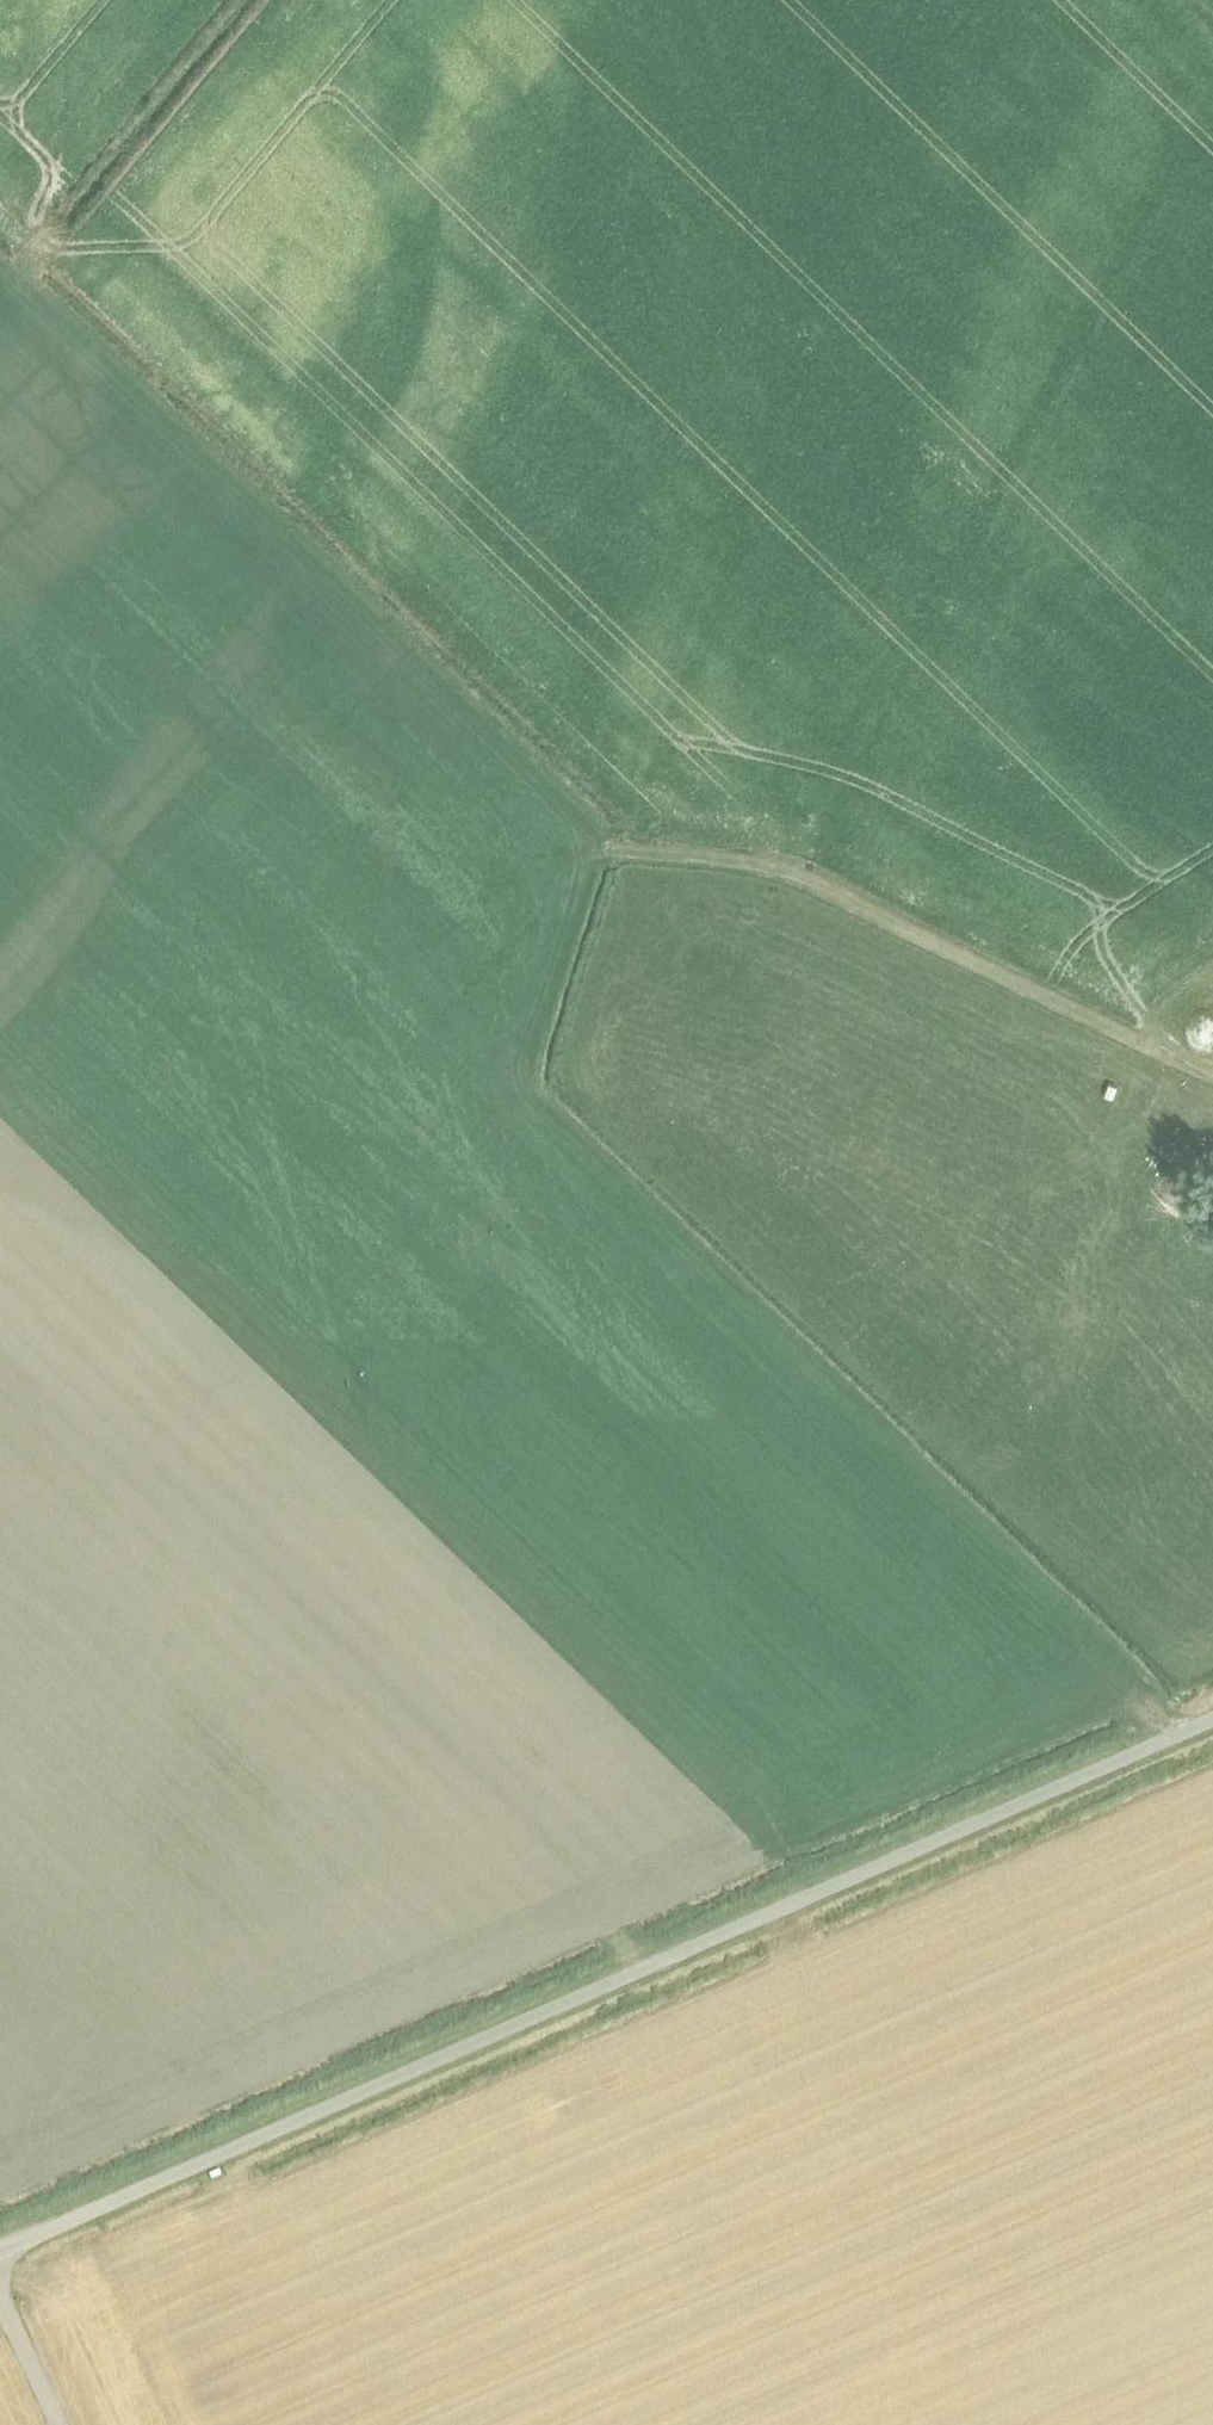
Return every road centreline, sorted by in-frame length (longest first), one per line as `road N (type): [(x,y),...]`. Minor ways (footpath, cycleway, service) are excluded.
road 1 (unclassified): [(0,2249),(1212,1713)]

